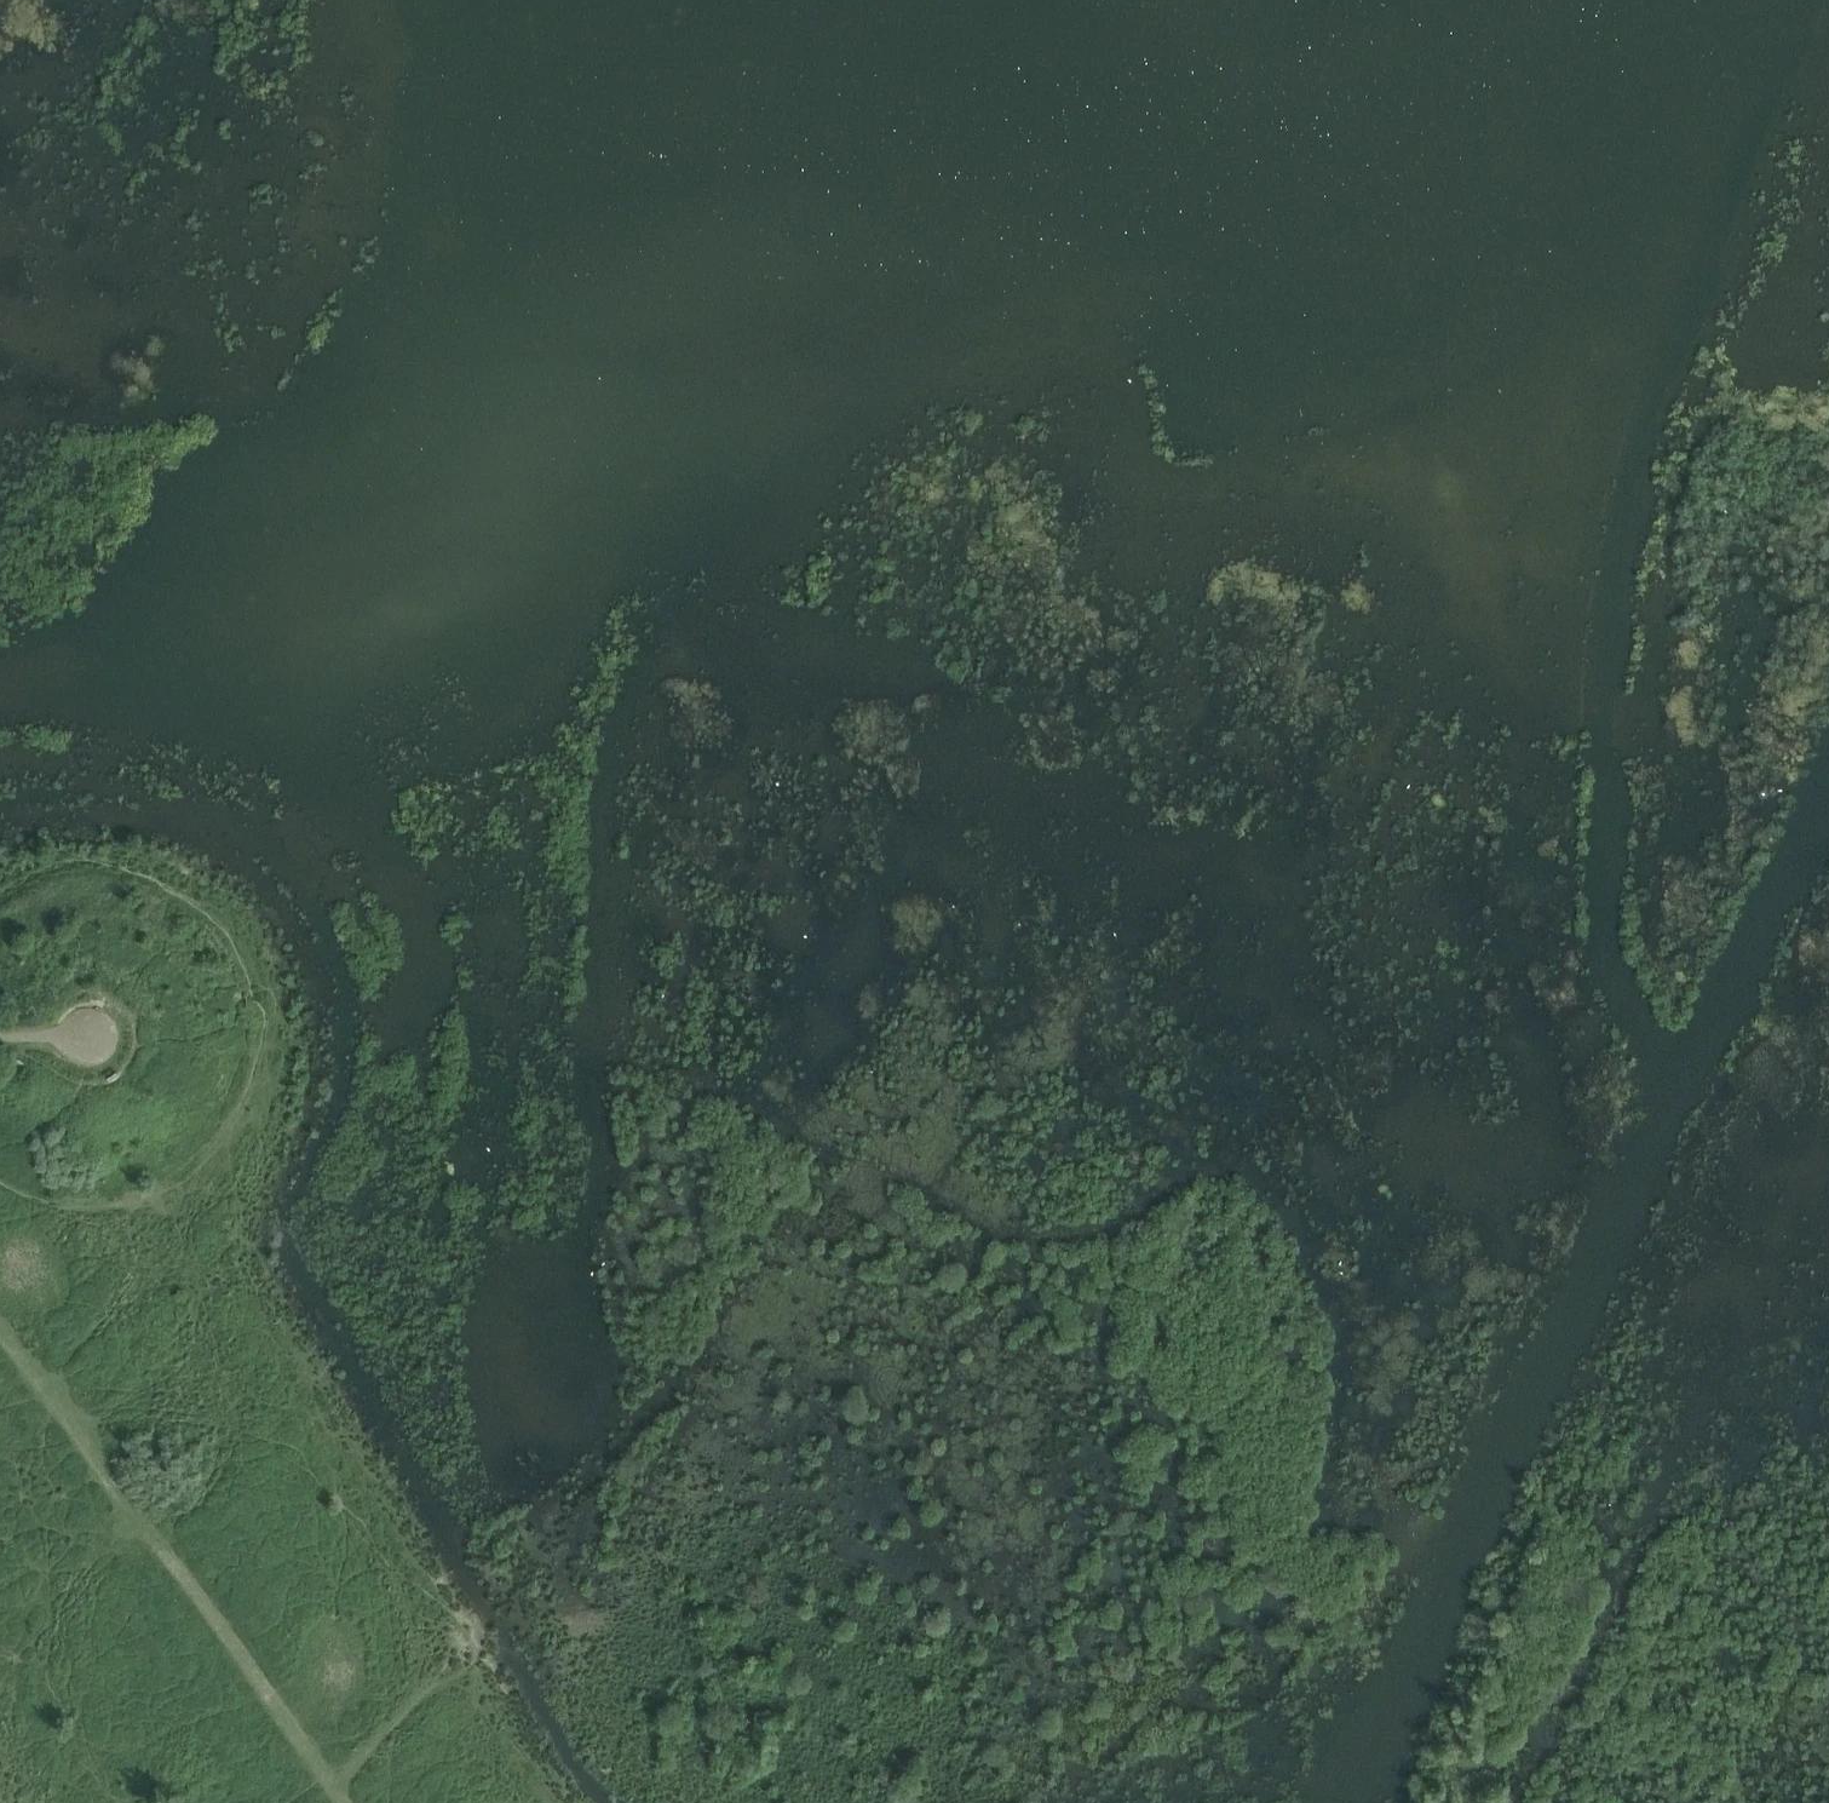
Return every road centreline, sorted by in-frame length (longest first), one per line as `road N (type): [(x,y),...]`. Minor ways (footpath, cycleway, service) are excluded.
road 1 (track): [(0,1335),(343,1802)]

